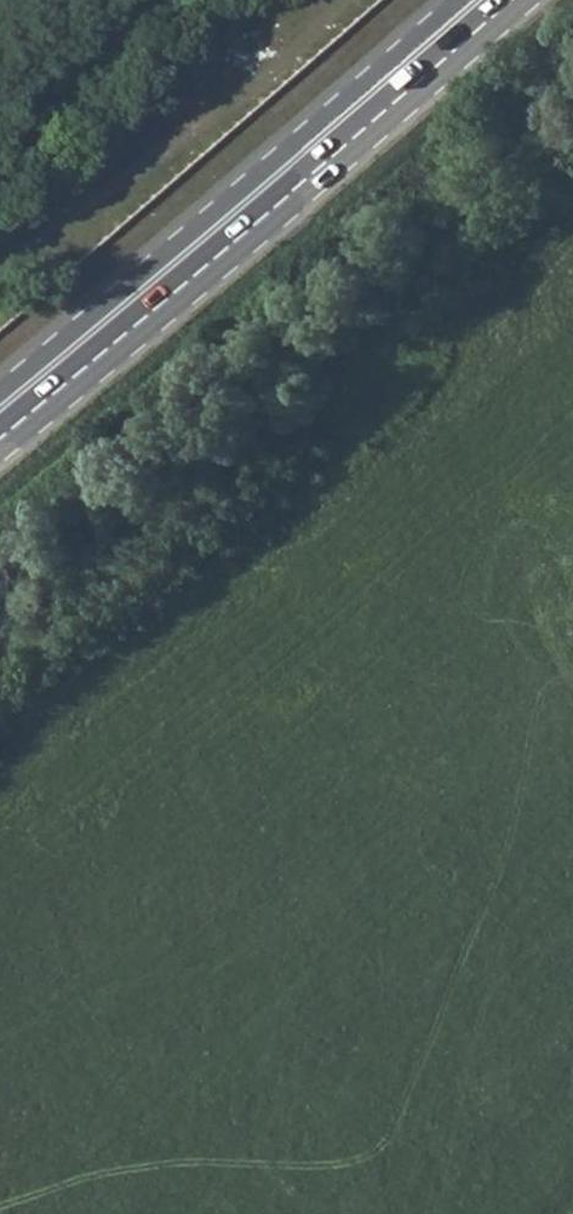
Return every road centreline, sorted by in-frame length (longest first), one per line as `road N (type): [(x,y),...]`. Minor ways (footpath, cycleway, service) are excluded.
road 1 (primary): [(0,454),(531,0)]
road 2 (primary): [(465,0),(0,393)]

